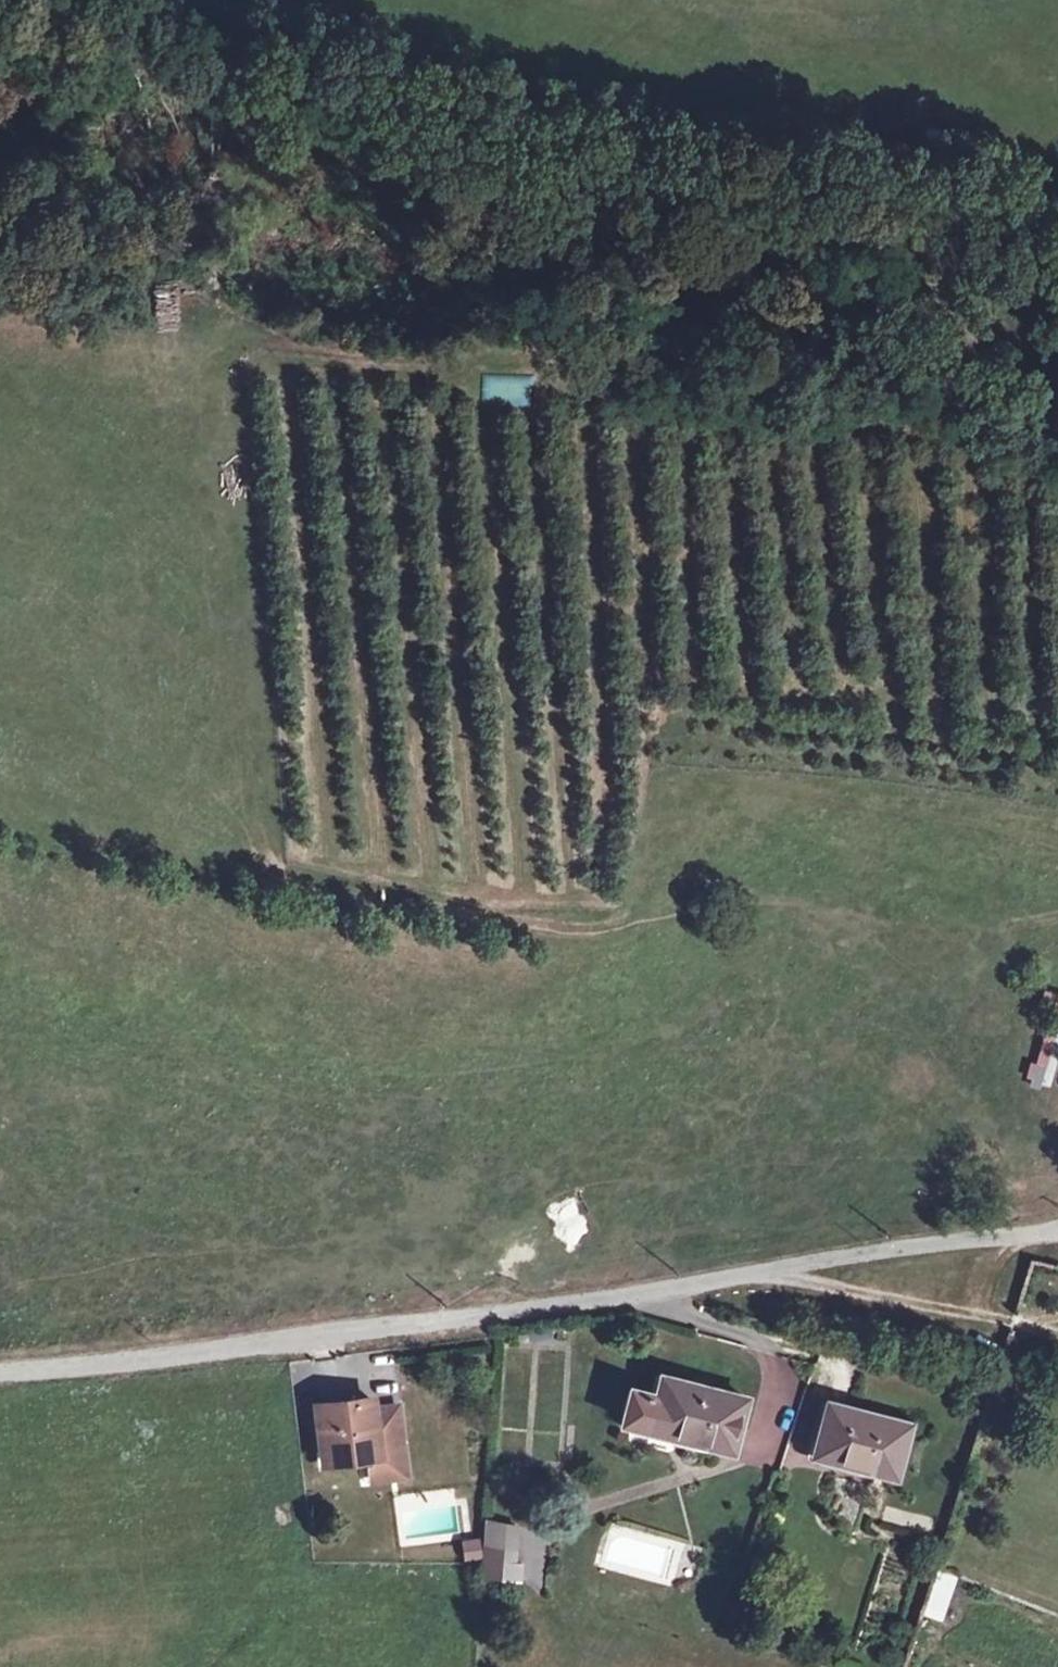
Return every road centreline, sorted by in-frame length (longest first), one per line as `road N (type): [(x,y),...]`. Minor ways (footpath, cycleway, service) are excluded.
road 1 (residential): [(0,1361),(690,1284),(1020,1240),(1057,1227)]

